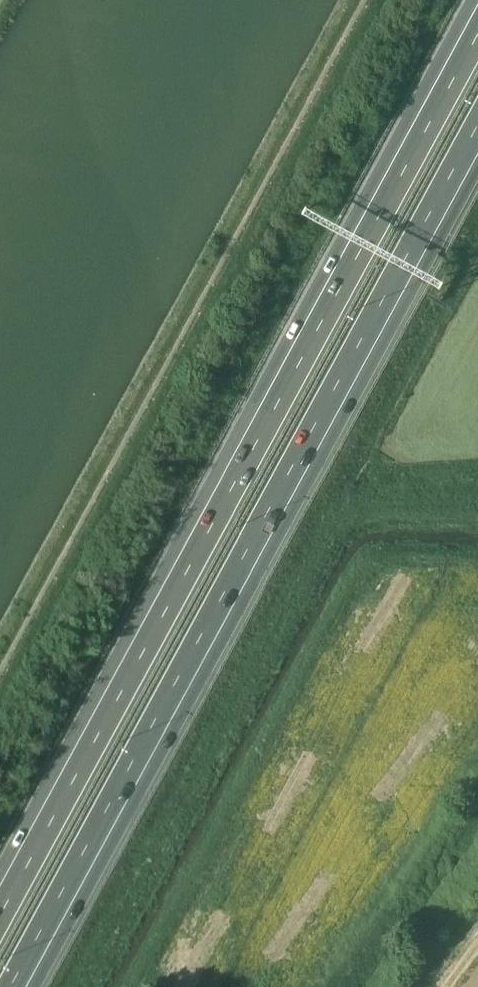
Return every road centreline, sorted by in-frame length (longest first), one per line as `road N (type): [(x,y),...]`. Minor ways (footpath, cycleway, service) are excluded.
road 1 (motorway): [(477,20),(0,902)]
road 2 (motorway): [(18,986),(477,142)]

